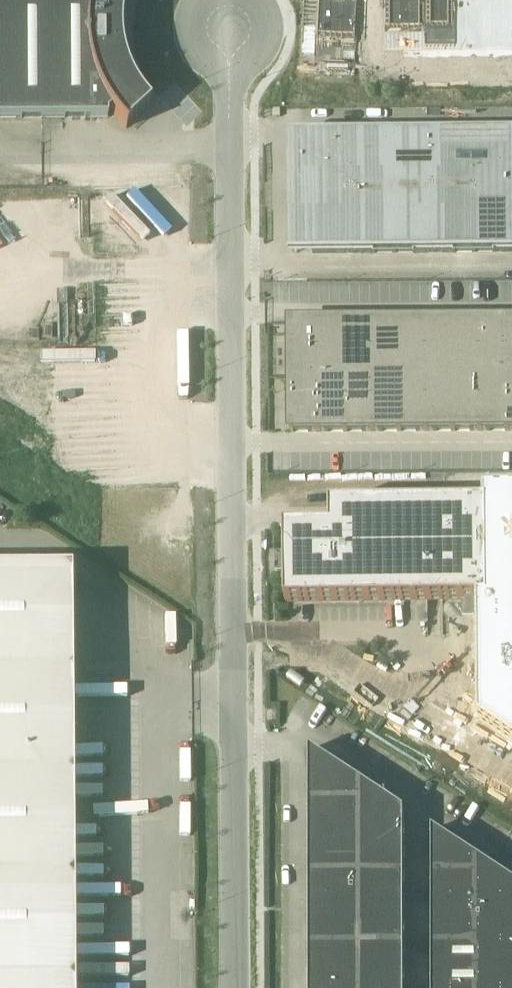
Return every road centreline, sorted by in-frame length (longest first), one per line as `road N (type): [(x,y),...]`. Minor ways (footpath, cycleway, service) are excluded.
road 1 (unclassified): [(236,987),(230,68)]

